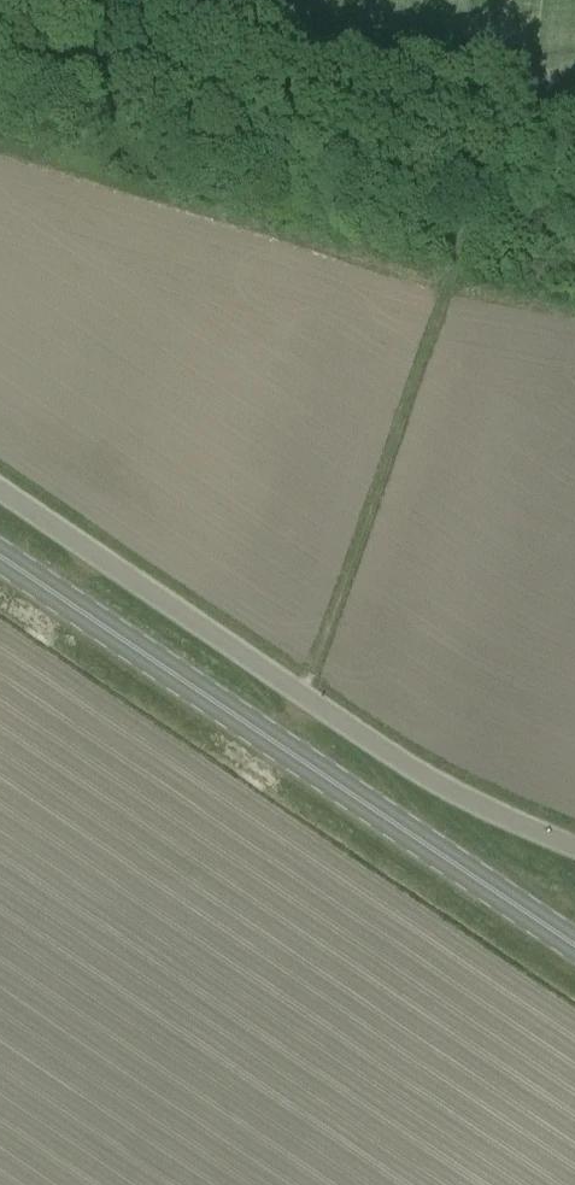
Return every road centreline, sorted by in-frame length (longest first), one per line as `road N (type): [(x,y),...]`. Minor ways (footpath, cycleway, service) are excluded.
road 1 (primary): [(574,944),(0,555)]
road 2 (unclassified): [(574,845),(443,788),(0,490)]

